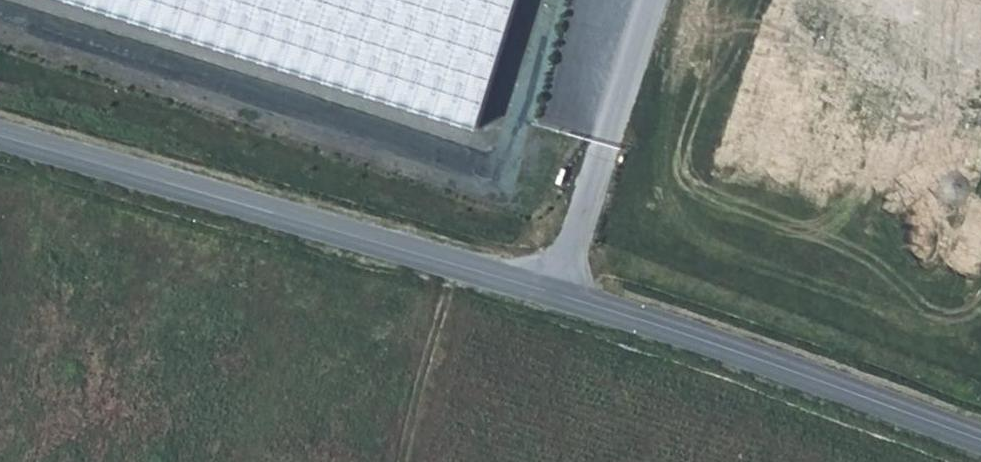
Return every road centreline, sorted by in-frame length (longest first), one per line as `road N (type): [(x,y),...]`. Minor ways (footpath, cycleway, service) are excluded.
road 1 (secondary): [(0,134),(553,291)]
road 2 (secondary): [(553,291),(980,437)]
road 3 (unclassified): [(553,291),(650,0)]
road 4 (track): [(447,261),(398,461)]

